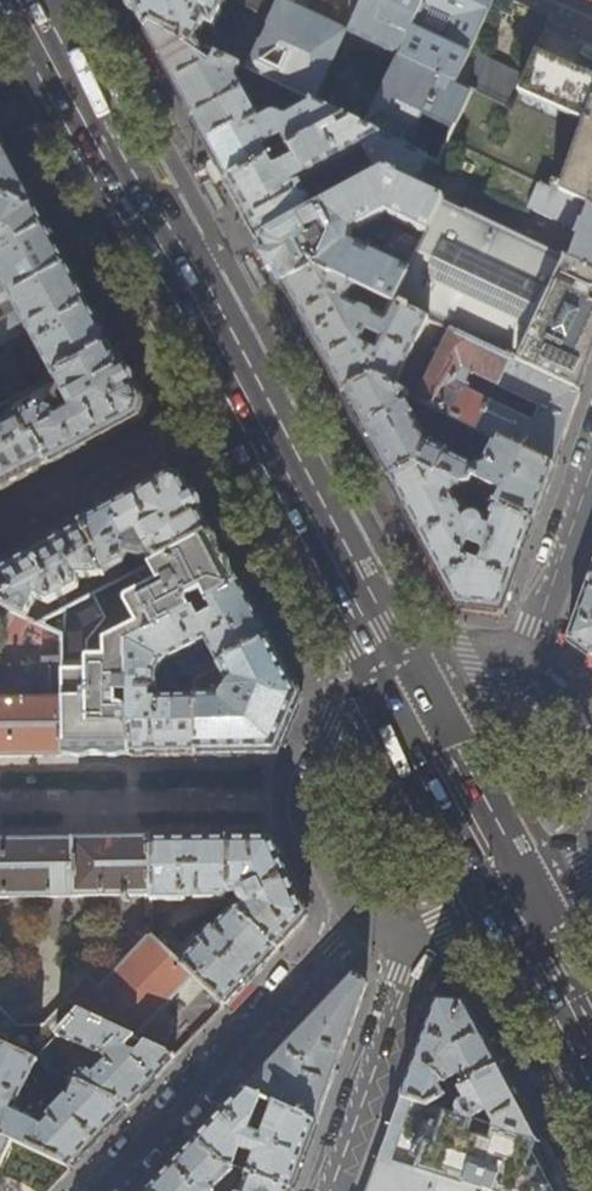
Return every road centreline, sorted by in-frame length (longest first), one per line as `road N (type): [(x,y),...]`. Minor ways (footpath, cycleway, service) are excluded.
road 1 (primary): [(248,401),(23,0)]
road 2 (residential): [(357,918),(99,1190)]
road 3 (primary): [(540,941),(393,665)]
road 4 (primary): [(393,665),(248,401)]
road 5 (residential): [(248,401),(4,523)]
road 6 (residential): [(332,1190),(414,952)]
road 7 (residential): [(521,659),(591,461)]
road 8 (residential): [(393,665),(345,694),(319,747),(308,803)]
road 9 (residential): [(521,659),(466,647),(393,665)]
road 10 (residential): [(414,952),(491,958),(540,941)]
road 11 (residential): [(308,803),(330,885),(357,918)]

